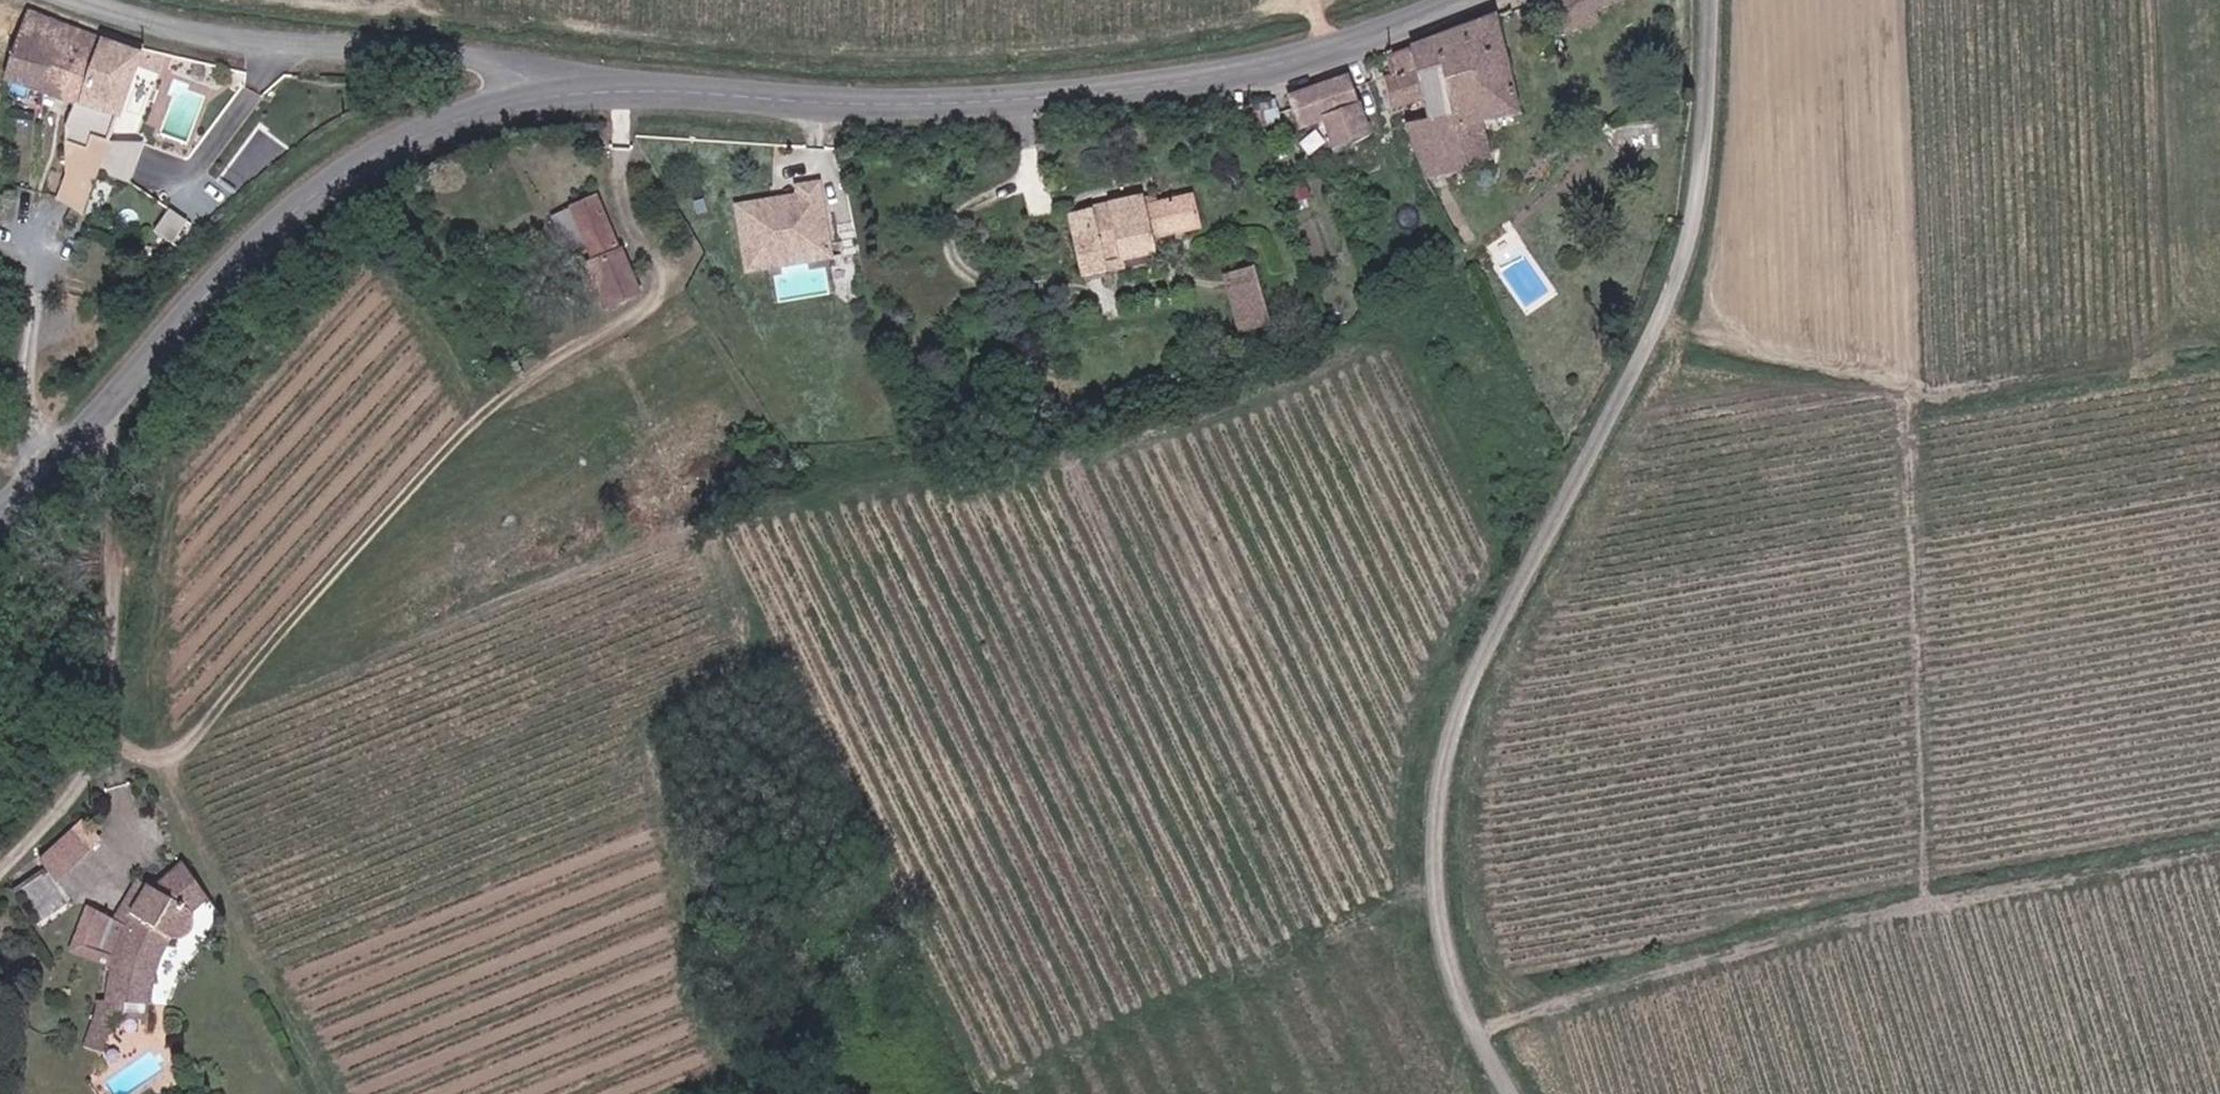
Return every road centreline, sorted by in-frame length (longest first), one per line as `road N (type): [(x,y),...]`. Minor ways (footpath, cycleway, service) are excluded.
road 1 (unclassified): [(1713,0),(1701,172),(1681,267),(1485,654),(1442,797),(1441,905),(1463,998),(1510,1093)]
road 2 (tertiary): [(1455,0),(1361,38),(1235,71),(1119,88),(926,101),(816,101),(635,84),(544,91)]
road 3 (tertiary): [(544,91),(459,115),(376,154),(294,213),(0,507)]
road 4 (unclassified): [(94,0),(247,41),(466,56),(530,72),(544,91)]

